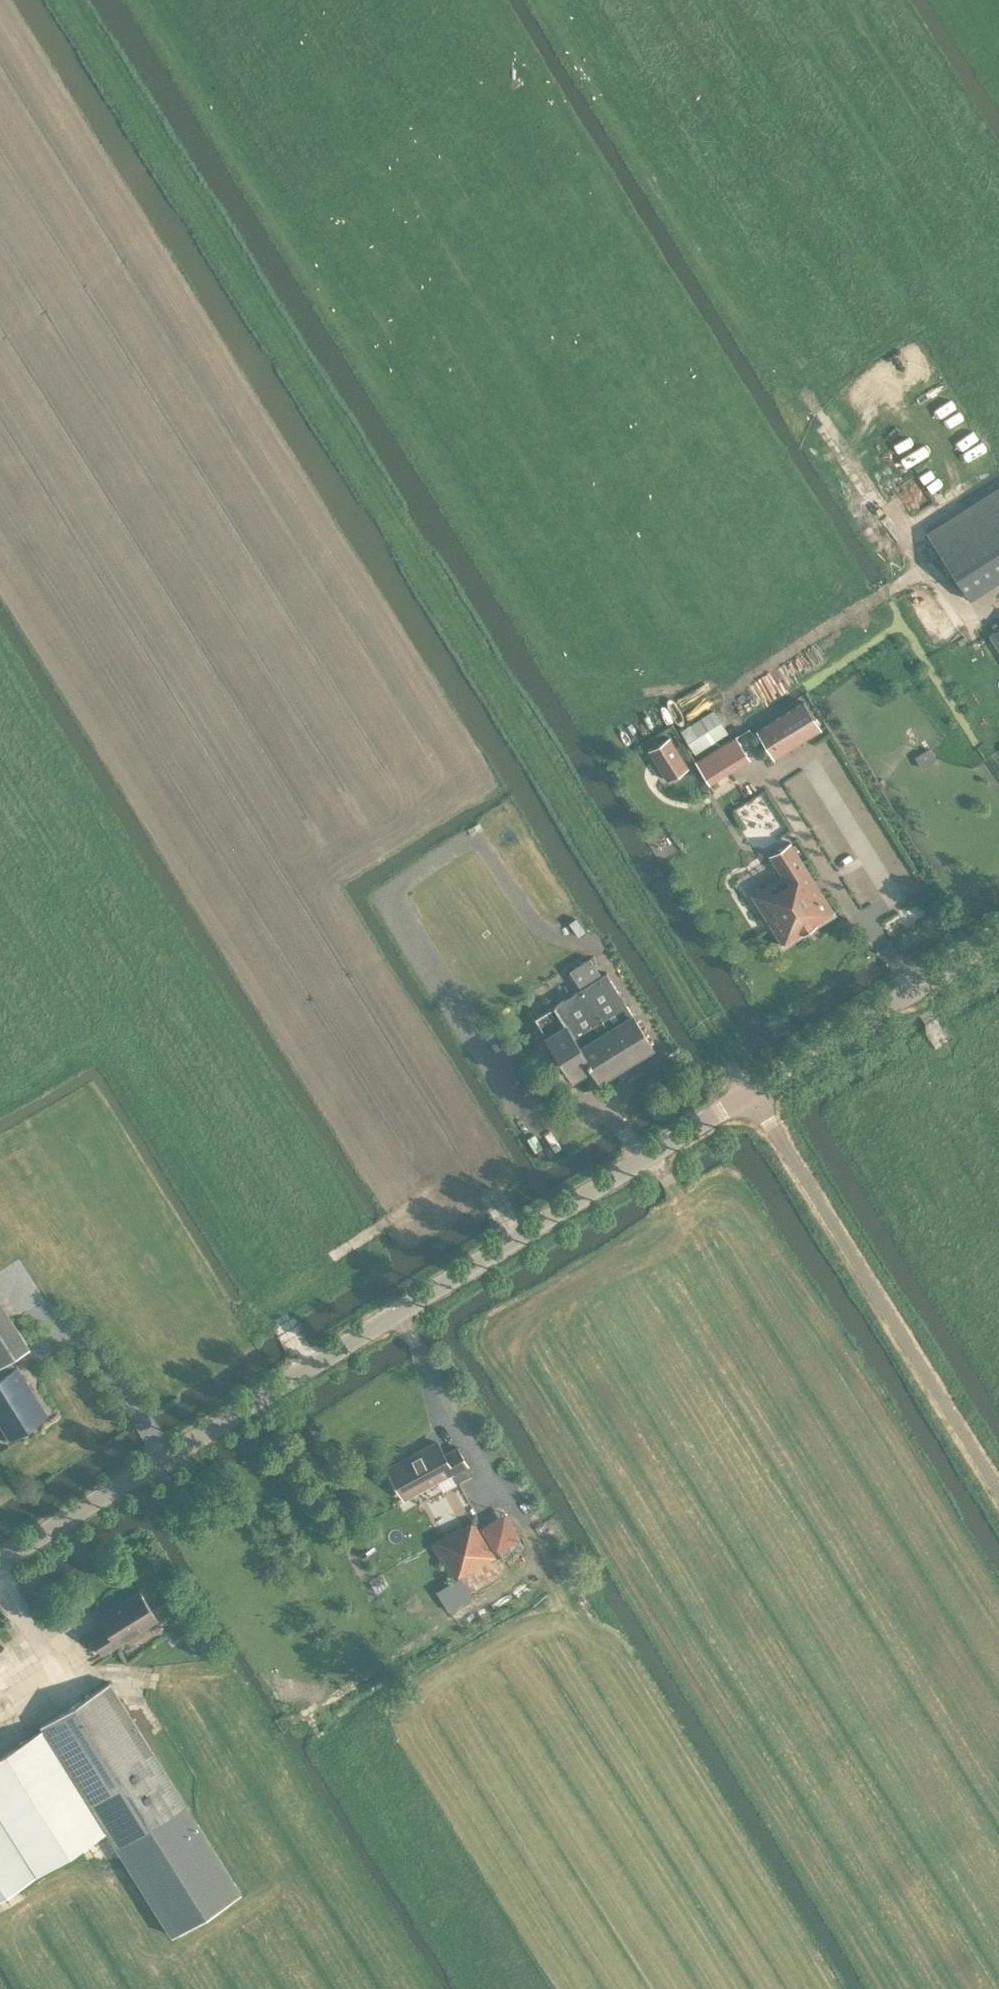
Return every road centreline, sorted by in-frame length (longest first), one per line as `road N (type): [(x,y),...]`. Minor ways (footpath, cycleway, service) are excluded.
road 1 (track): [(69,0),(753,1092)]
road 2 (unclassified): [(0,1561),(998,938)]

